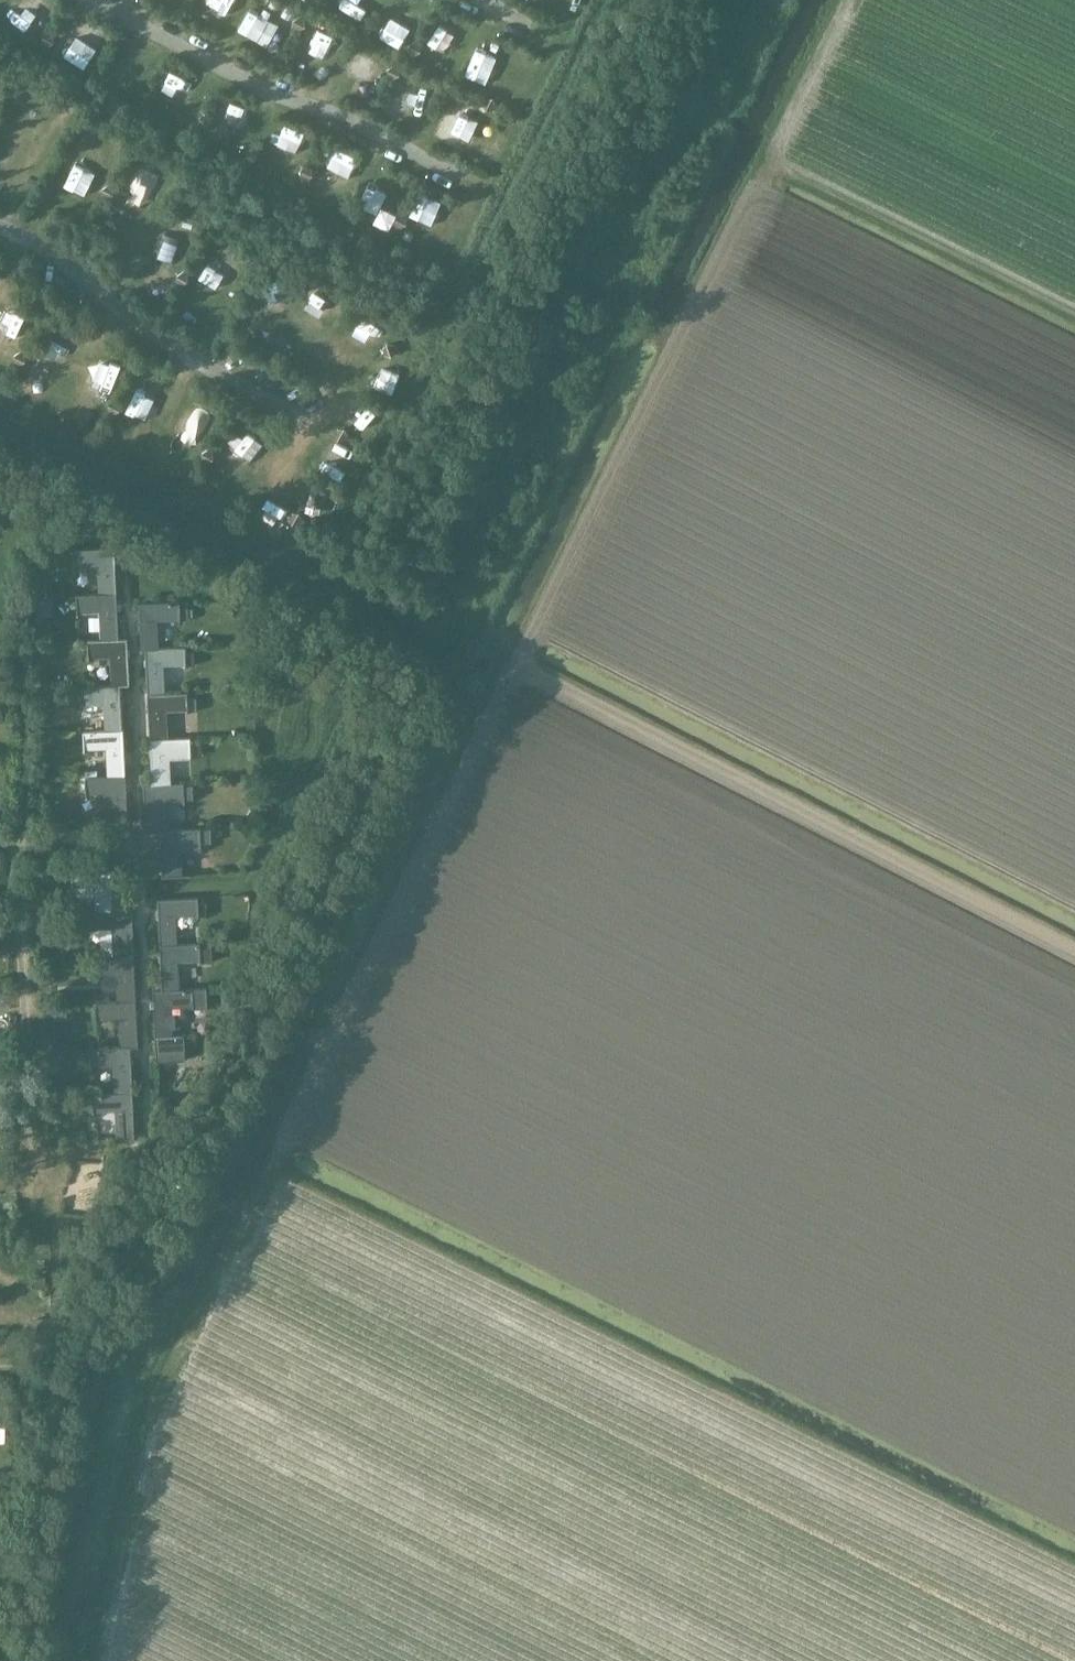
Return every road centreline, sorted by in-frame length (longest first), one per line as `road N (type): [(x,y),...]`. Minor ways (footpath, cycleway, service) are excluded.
road 1 (track): [(98,1660),(162,1391),(851,0)]

